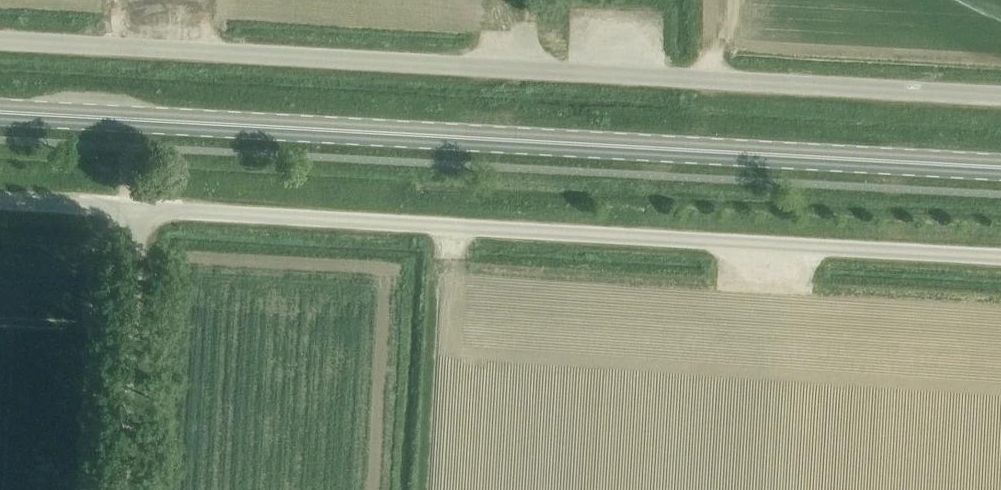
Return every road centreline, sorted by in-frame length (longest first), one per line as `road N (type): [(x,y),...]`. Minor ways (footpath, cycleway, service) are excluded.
road 1 (primary): [(1000,168),(0,112)]
road 2 (unclassified): [(1000,257),(0,201)]
road 3 (unclassified): [(1000,95),(0,40)]

